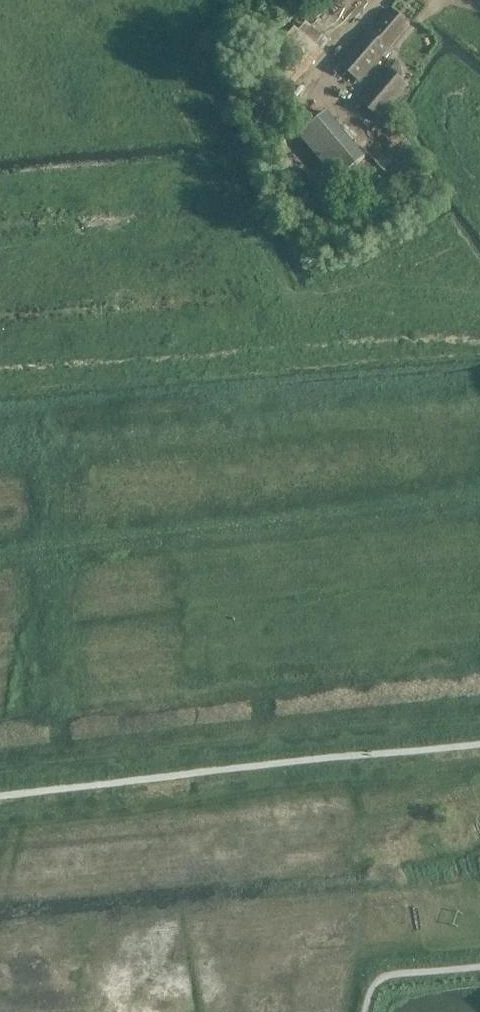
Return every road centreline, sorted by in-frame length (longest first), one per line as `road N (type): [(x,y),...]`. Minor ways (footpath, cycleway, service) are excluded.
road 1 (track): [(479,496),(0,540)]

